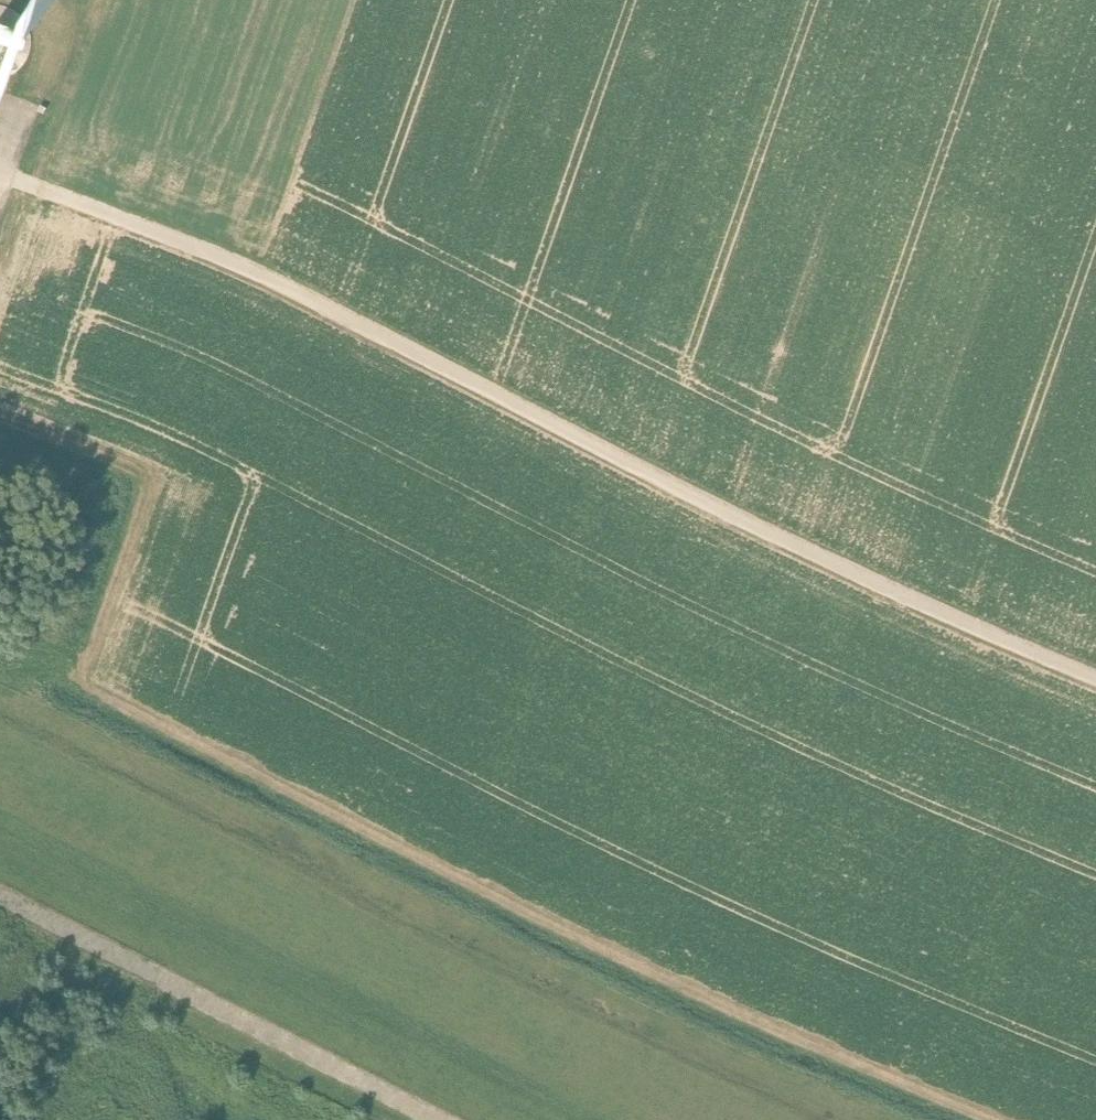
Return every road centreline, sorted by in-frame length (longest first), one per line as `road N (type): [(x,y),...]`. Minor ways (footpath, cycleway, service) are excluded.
road 1 (track): [(0,417),(125,463),(148,482),(81,684),(548,927),(989,1119)]
road 2 (track): [(0,696),(602,999),(881,1119)]
road 3 (track): [(0,785),(658,1119)]
road 4 (track): [(543,1119),(0,843)]

